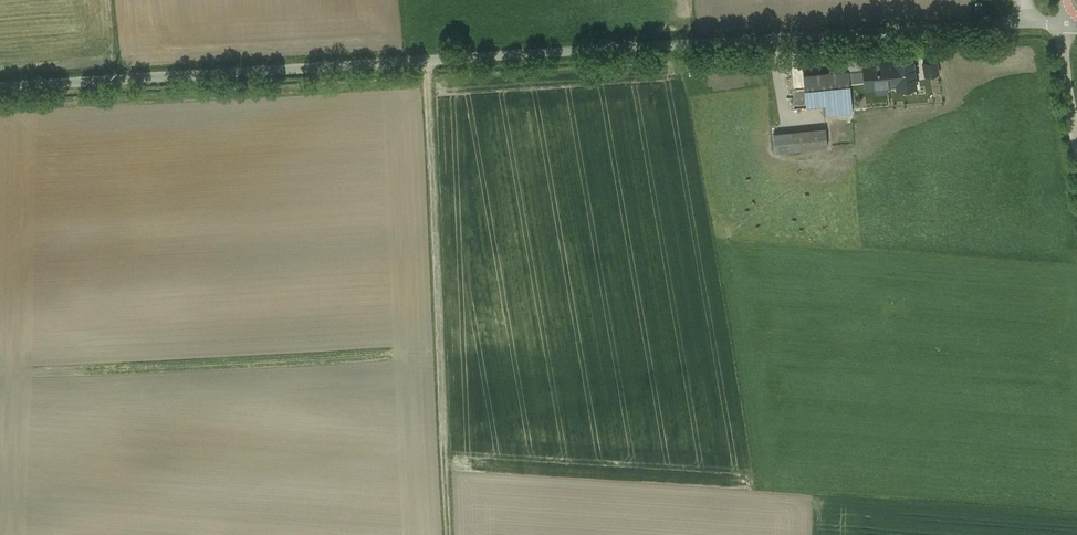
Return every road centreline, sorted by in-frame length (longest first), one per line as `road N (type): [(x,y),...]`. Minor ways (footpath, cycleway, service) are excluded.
road 1 (unclassified): [(0,87),(1067,23)]
road 2 (track): [(449,534),(425,61)]

